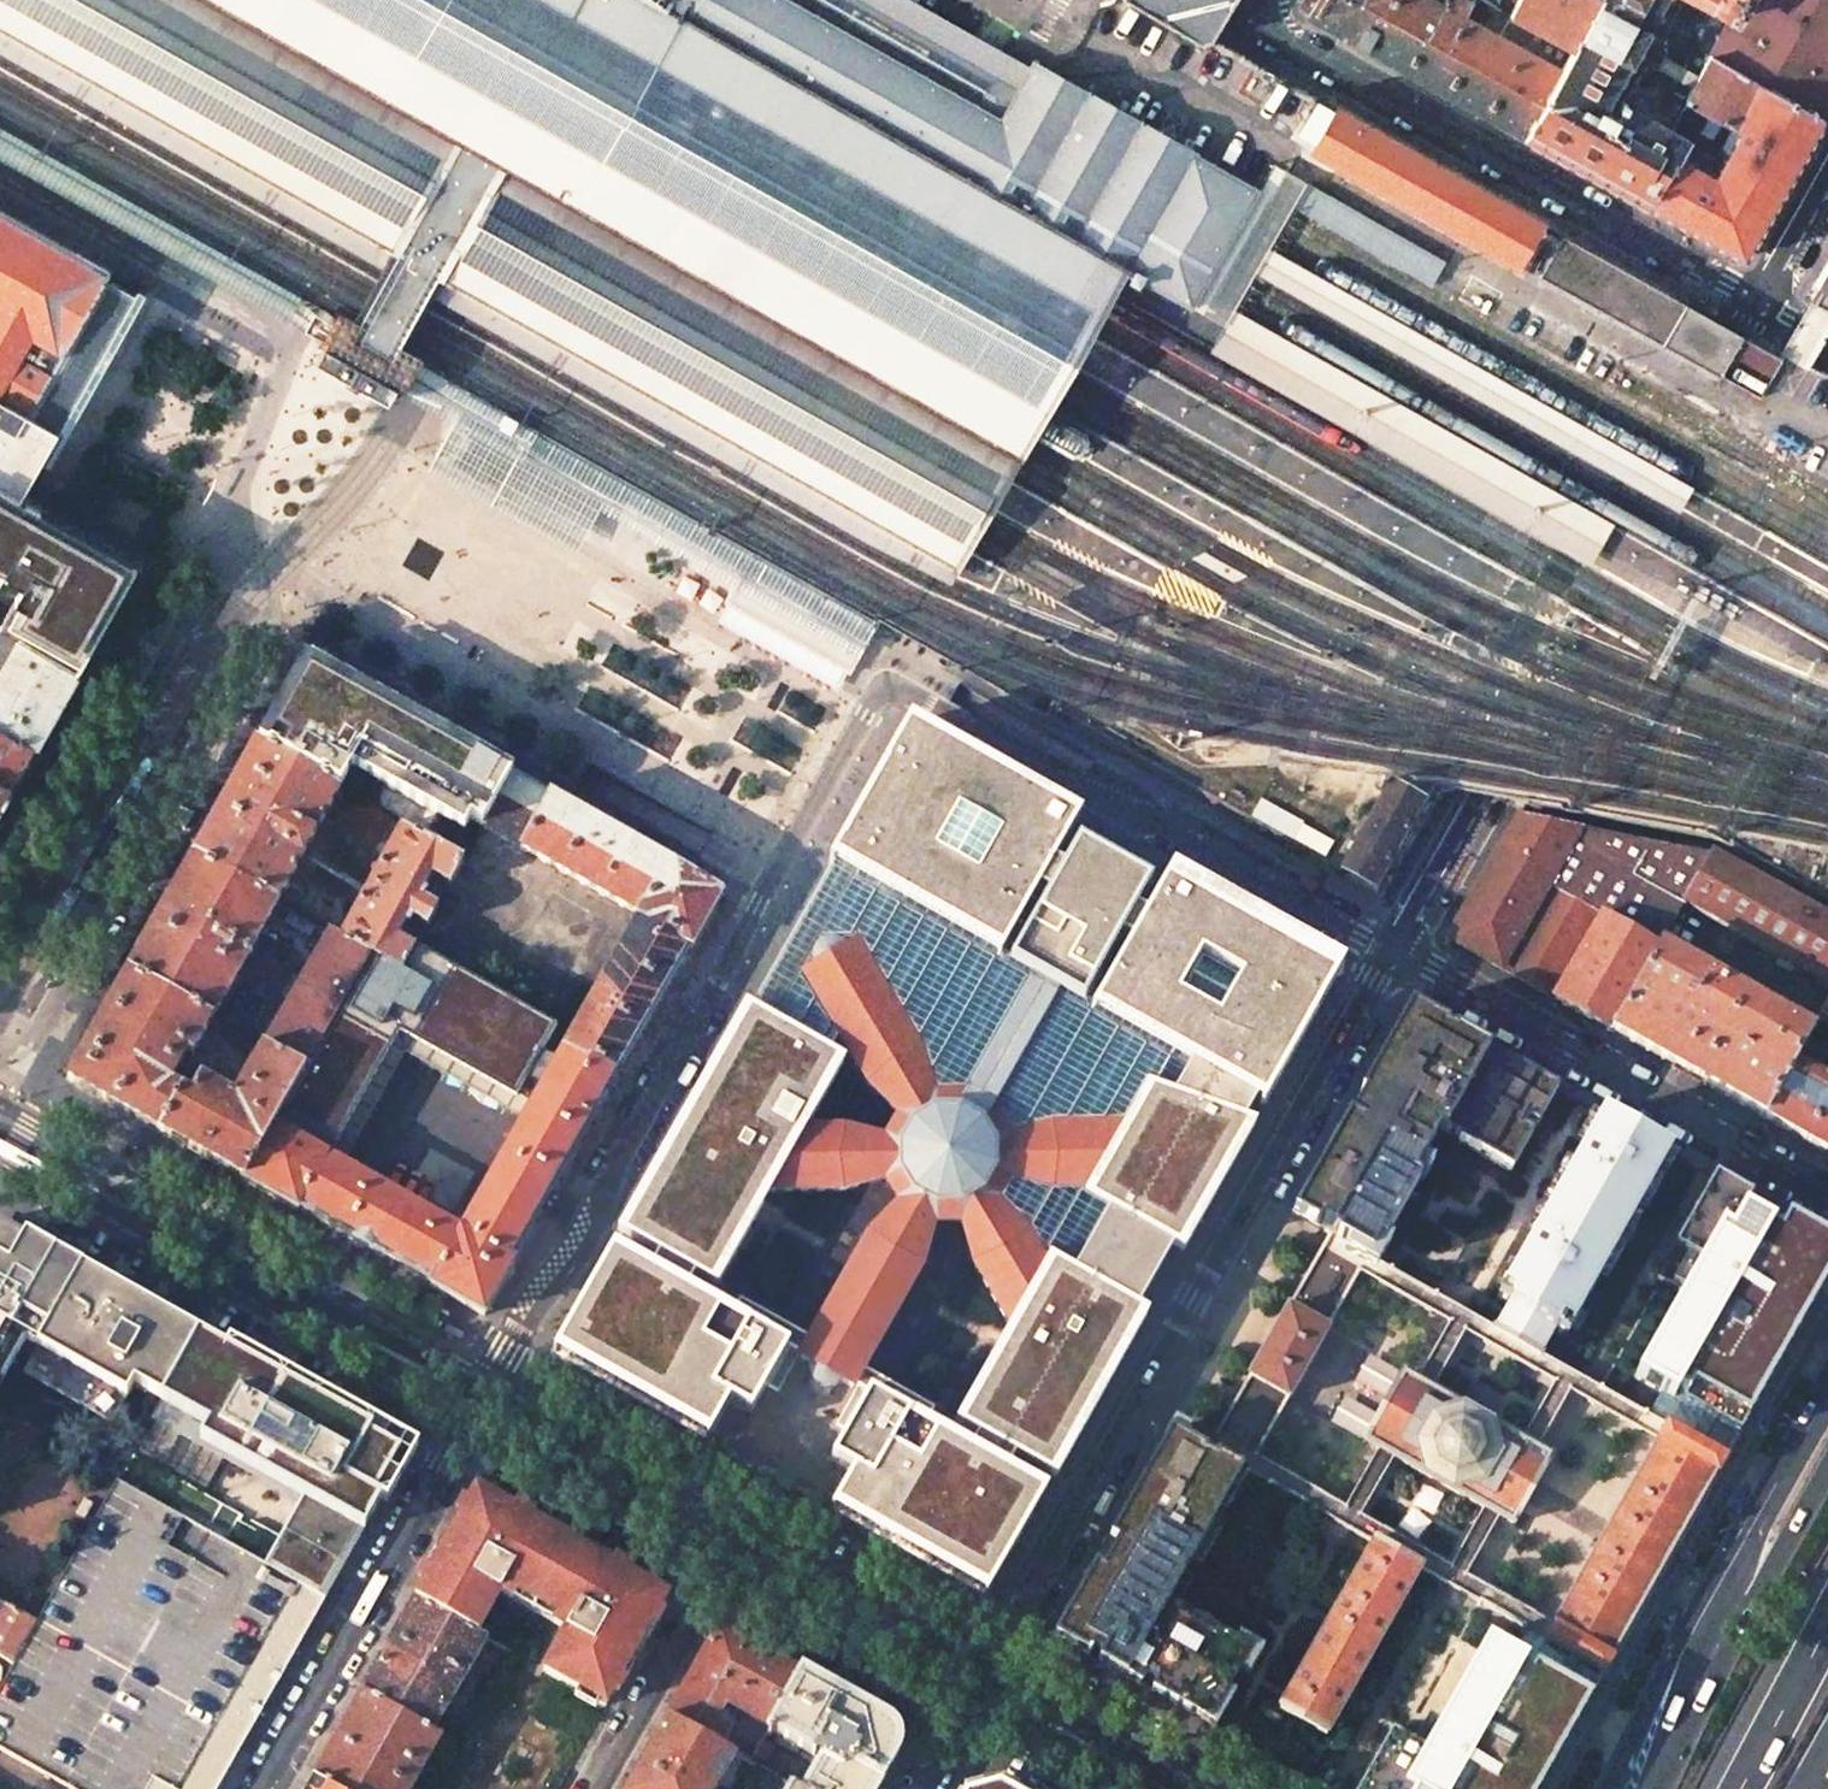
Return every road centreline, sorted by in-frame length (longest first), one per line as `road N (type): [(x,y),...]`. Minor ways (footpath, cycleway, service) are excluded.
road 1 (residential): [(980,1686),(1392,958)]
road 2 (residential): [(482,1405),(728,968),(780,857)]
road 3 (residential): [(1473,817),(1765,302)]
road 4 (residential): [(1765,302),(1287,37),(1277,0)]
road 5 (unclassified): [(882,689),(1392,958)]
road 6 (residential): [(780,857),(323,596),(291,585)]
road 7 (residential): [(0,1058),(23,1046),(291,585)]
road 8 (tertiary): [(0,1133),(482,1405)]
road 9 (residential): [(227,542),(289,358),(279,332),(0,172)]
road 10 (unclassified): [(1392,958),(1827,1195)]
road 11 (residential): [(227,542),(187,580),(0,919)]
road 12 (residential): [(482,1405),(262,1788)]
road 13 (tertiary): [(1775,1485),(1669,1656),(1612,1788)]
road 14 (trunk): [(1827,1476),(1664,1770)]
road 15 (trunk): [(1775,1485),(1664,1770)]
road 16 (tertiary): [(726,1543),(980,1686)]
road 17 (tertiary): [(482,1405),(726,1543)]
road 18 (residential): [(590,1788),(726,1543)]
road 19 (tertiary): [(980,1686),(1164,1788)]
road 20 (residential): [(780,857),(882,689)]
road 21 (trunk): [(1827,1625),(1740,1788)]
road 22 (unclassified): [(1392,958),(1473,817)]
road 23 (residential): [(1765,302),(1827,189)]

